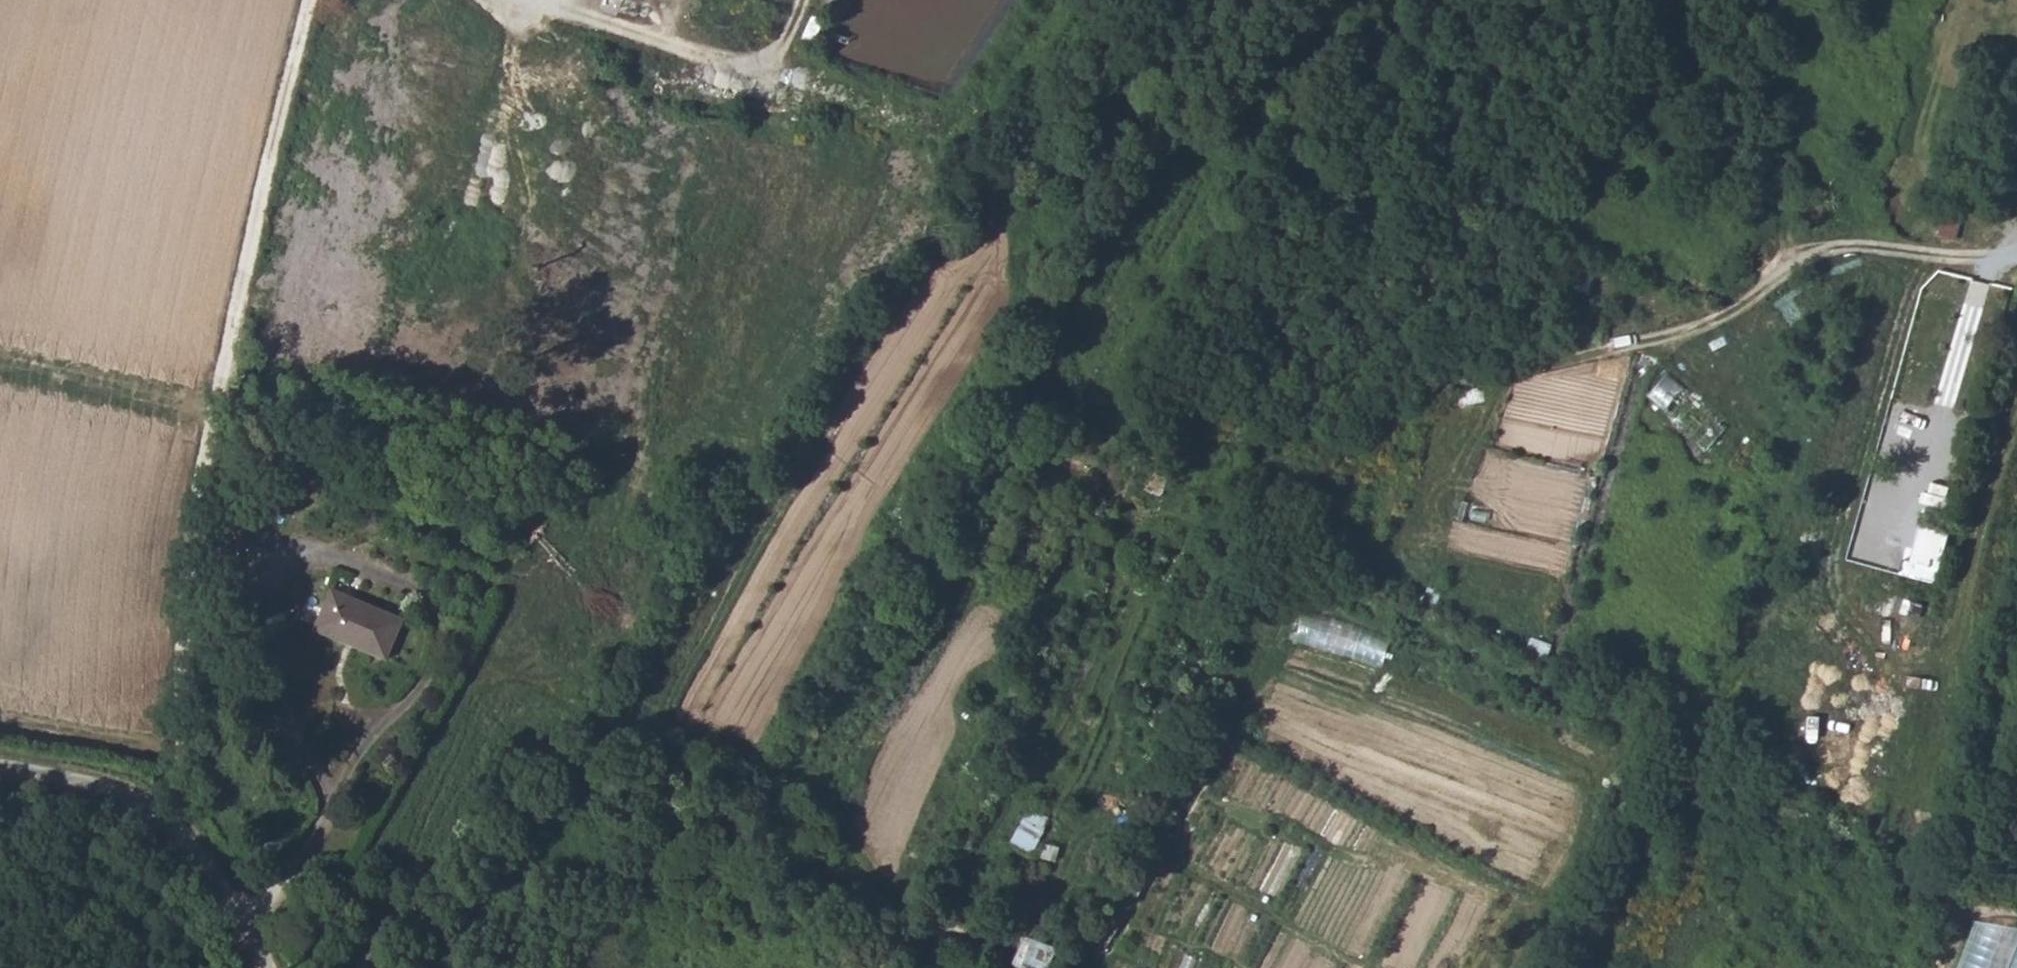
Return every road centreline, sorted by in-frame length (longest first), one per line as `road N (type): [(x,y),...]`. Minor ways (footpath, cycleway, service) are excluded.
road 1 (track): [(316,0),(268,147),(223,351),(184,622),(197,837)]
road 2 (track): [(296,967),(354,886),(464,689),(489,674),(523,674),(590,724),(624,735)]
road 3 (track): [(2016,267),(1599,213)]
road 4 (unclassified): [(273,967),(197,837),(139,805),(0,775)]
road 5 (track): [(547,0),(766,72),(799,0)]

